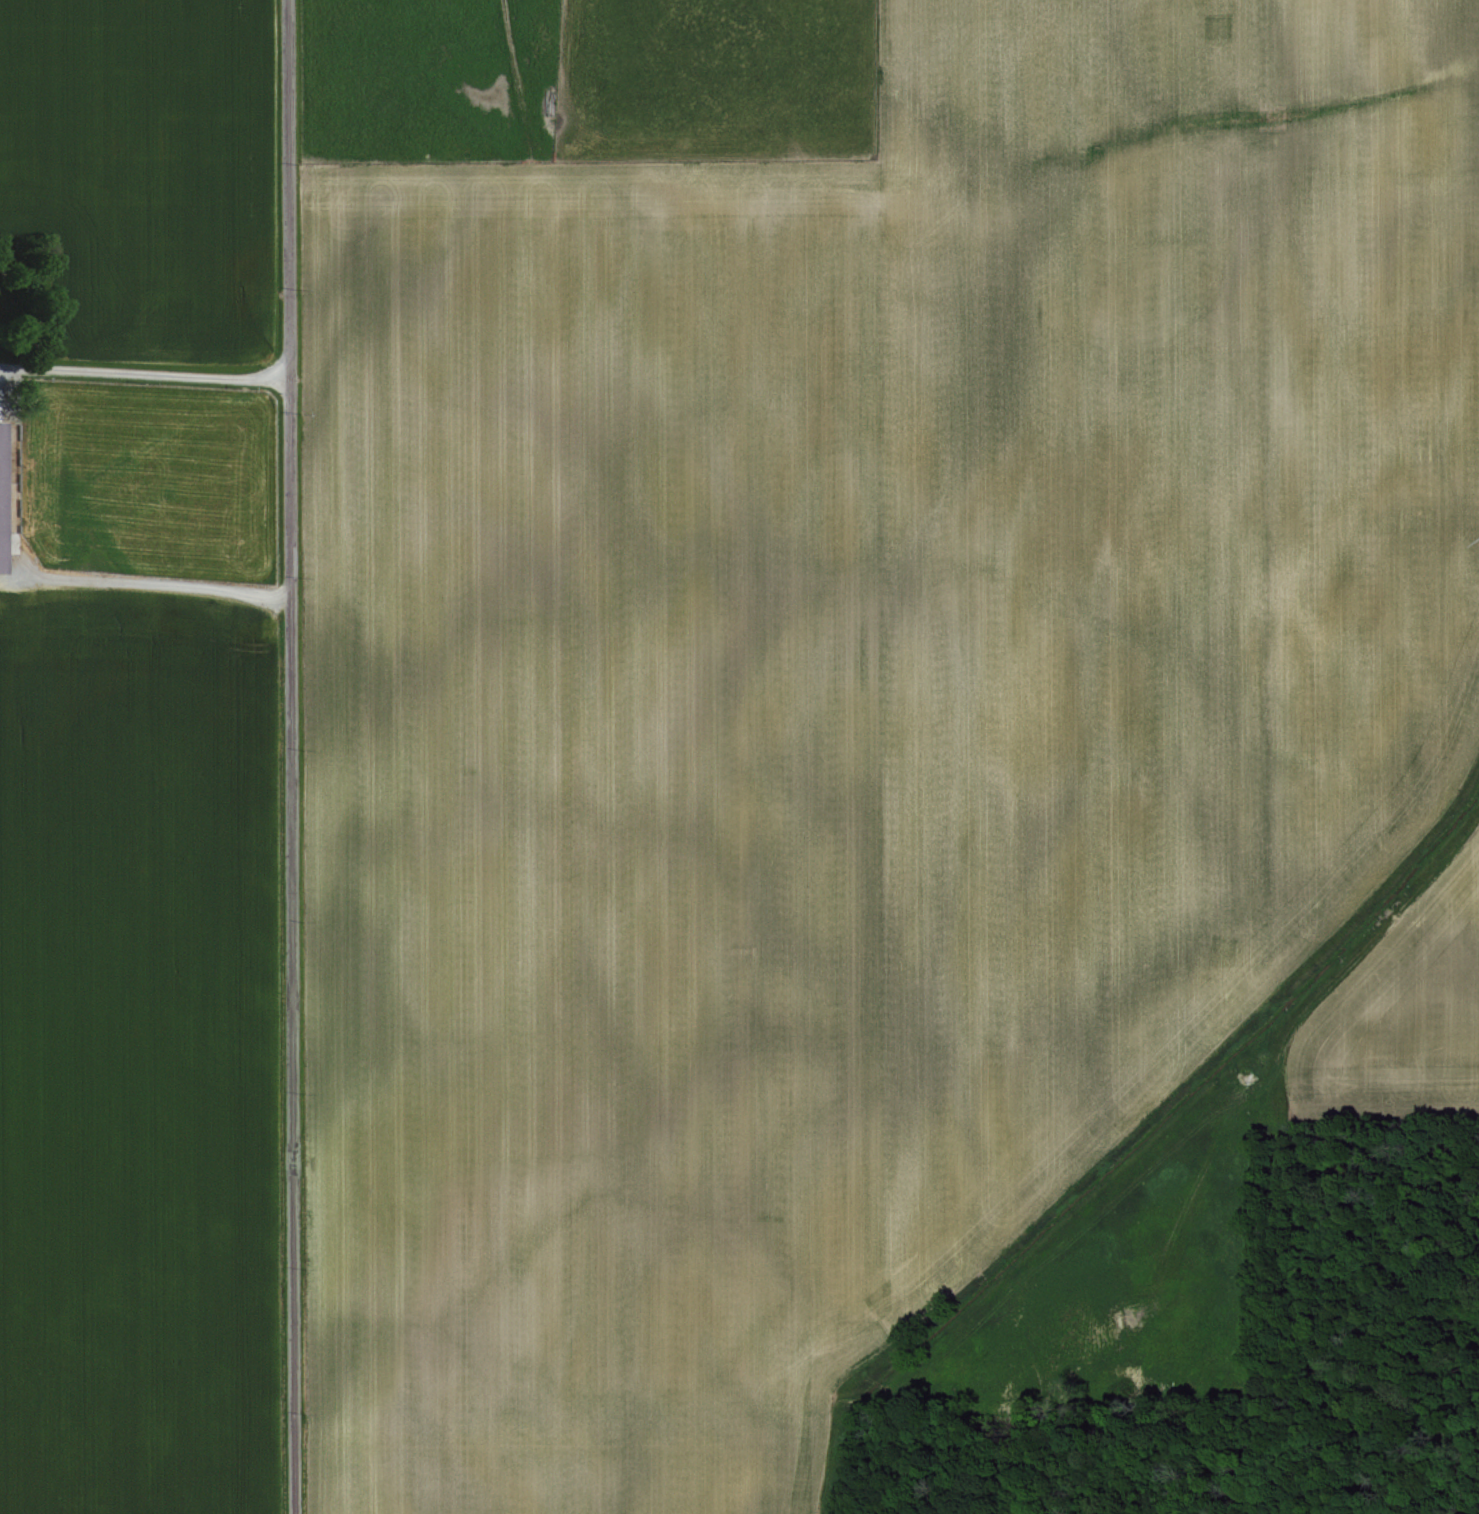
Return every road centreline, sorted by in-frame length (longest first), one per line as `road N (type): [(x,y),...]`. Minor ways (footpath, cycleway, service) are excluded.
road 1 (residential): [(291,1513),(284,0)]

